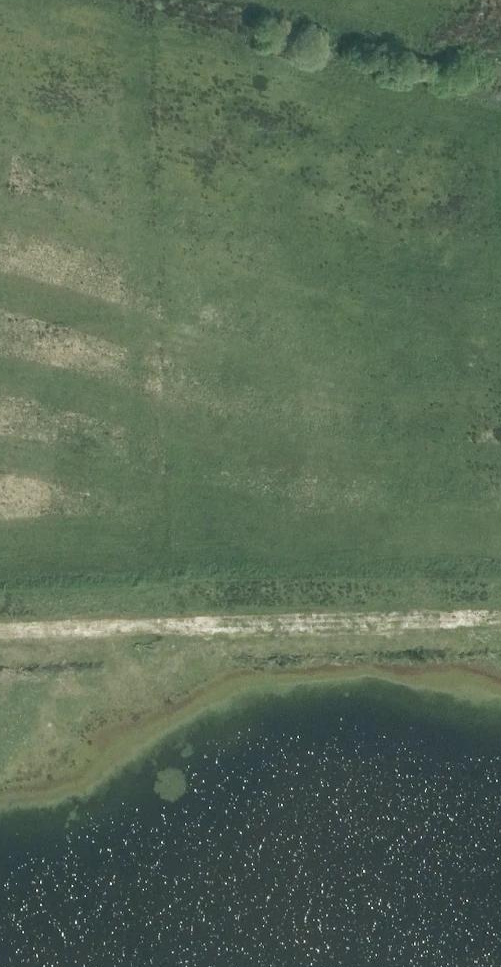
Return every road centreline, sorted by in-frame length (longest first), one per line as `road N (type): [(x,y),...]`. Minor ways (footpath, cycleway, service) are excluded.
road 1 (track): [(500,623),(0,633)]

